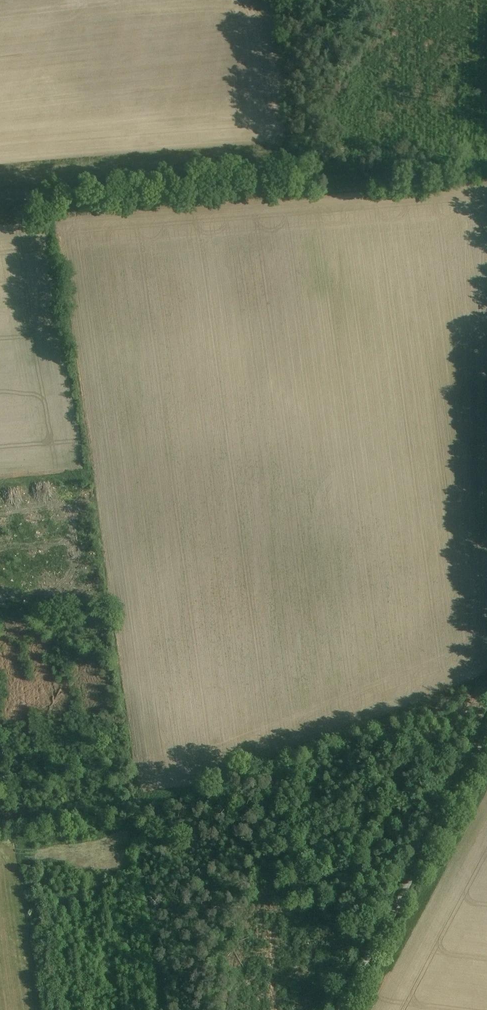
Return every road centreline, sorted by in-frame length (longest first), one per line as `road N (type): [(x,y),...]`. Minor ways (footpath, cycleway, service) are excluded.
road 1 (track): [(486,736),(342,1009)]

